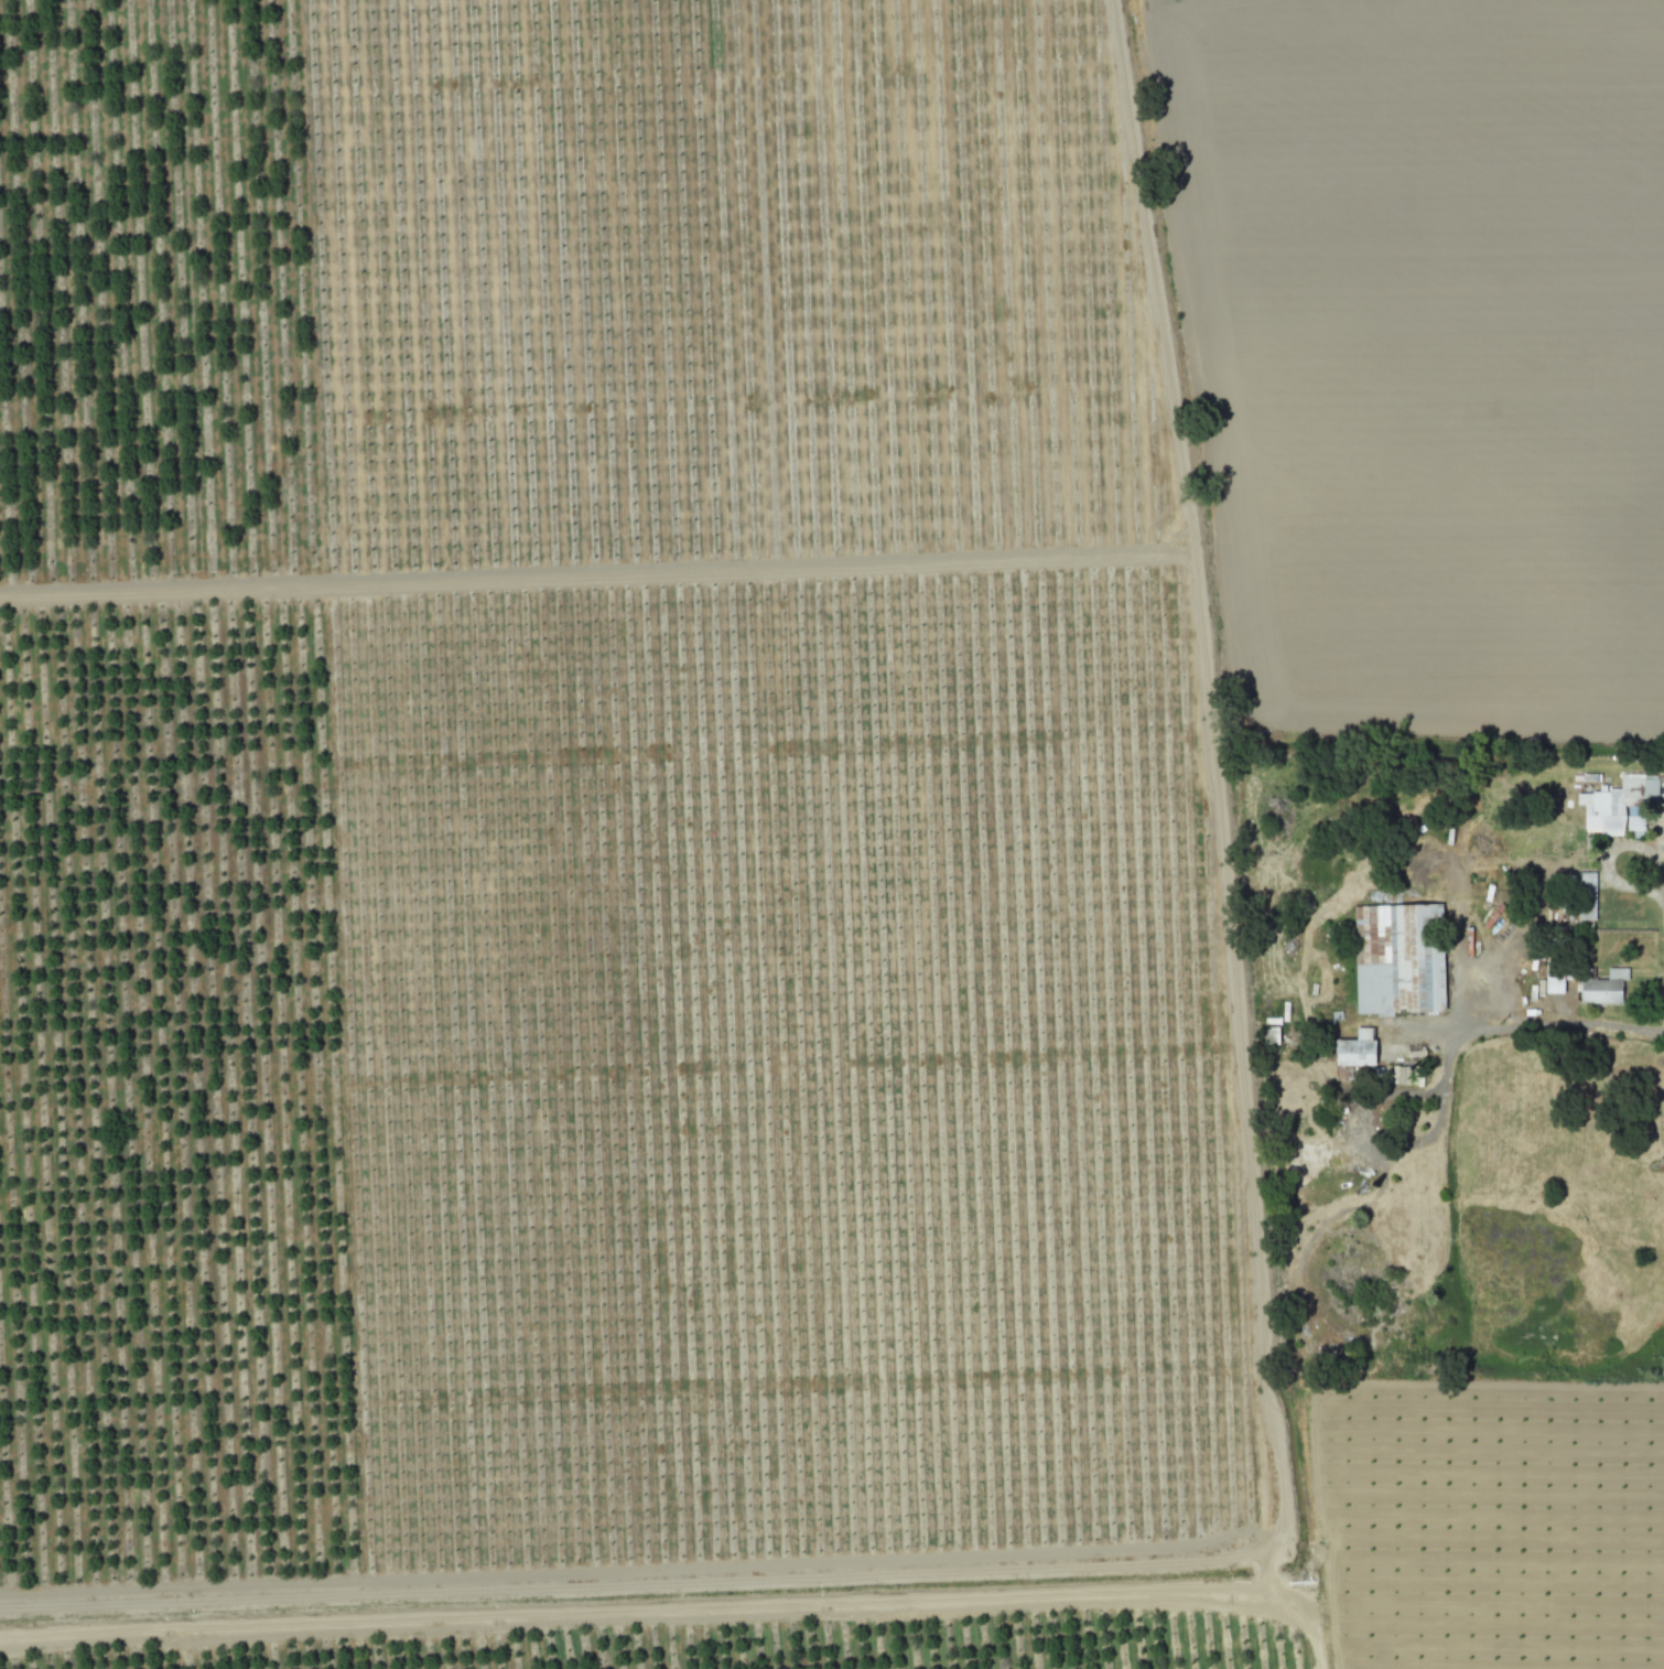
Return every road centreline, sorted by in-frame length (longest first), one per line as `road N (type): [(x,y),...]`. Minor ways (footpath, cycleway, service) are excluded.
road 1 (track): [(1103,0),(1187,545),(1297,1668)]

